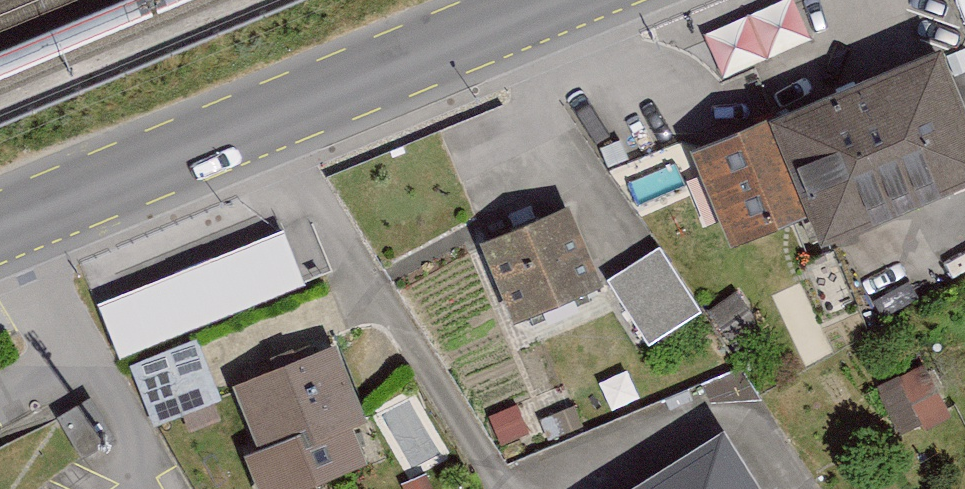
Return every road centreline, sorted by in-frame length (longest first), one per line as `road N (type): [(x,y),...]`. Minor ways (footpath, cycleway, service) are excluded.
road 1 (primary): [(0,226),(558,0)]

